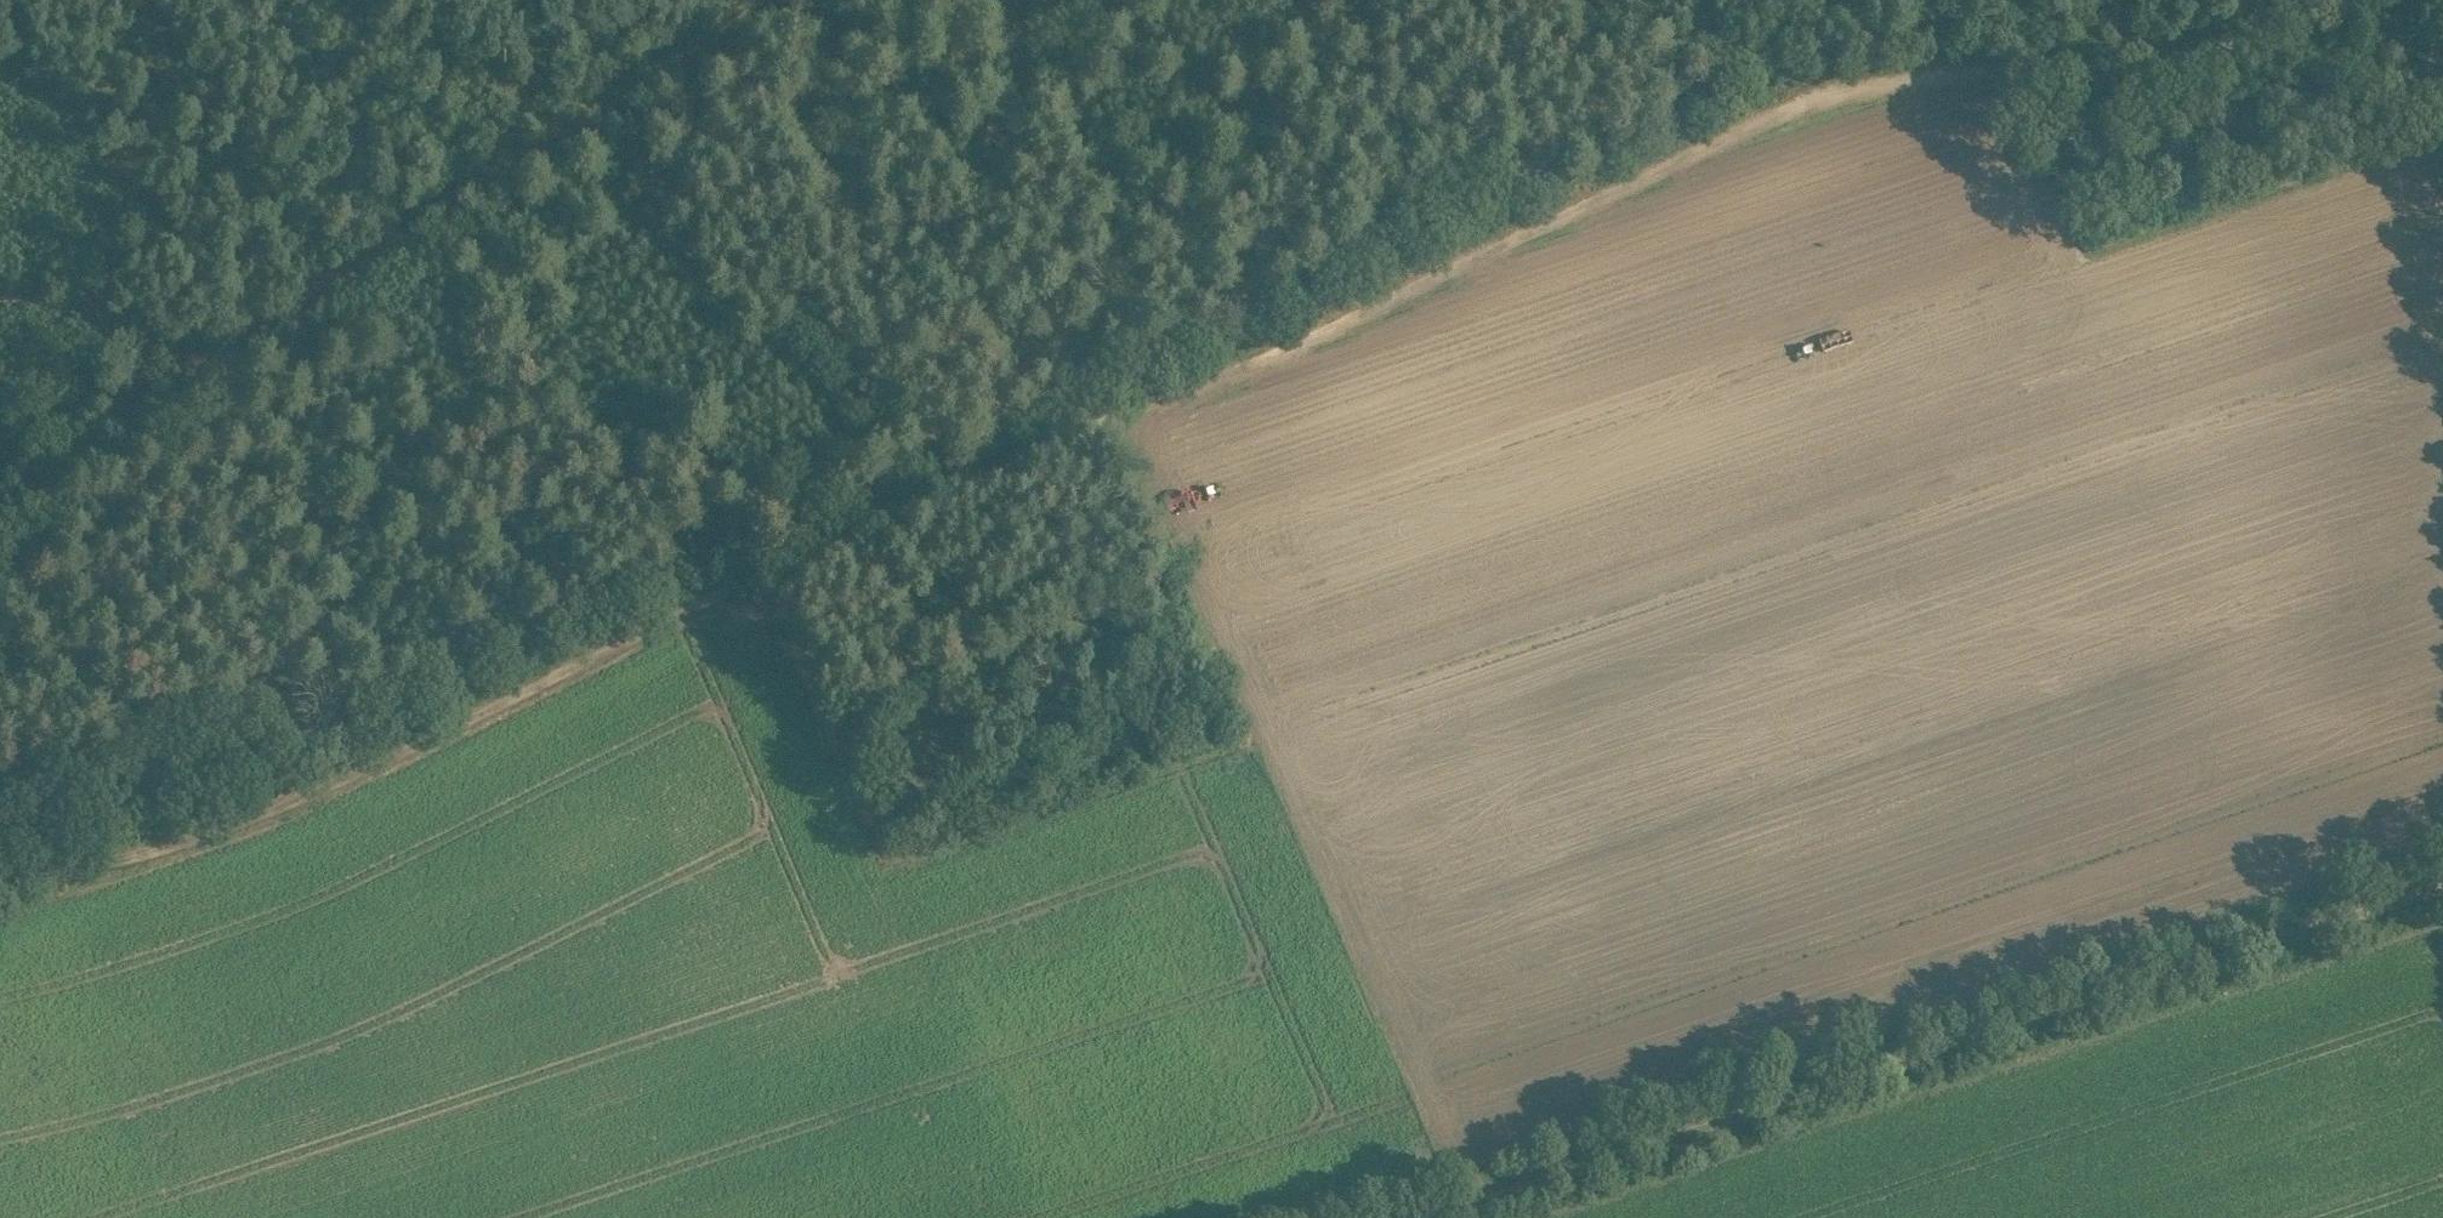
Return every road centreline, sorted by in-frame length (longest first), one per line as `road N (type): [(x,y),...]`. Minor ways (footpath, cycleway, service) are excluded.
road 1 (track): [(0,875),(80,861),(307,778),(695,587),(1078,419),(1374,302),(1772,107),(1875,80),(1969,72)]
road 2 (track): [(2442,894),(1409,1217)]
road 3 (track): [(1969,72),(2085,69),(2208,44),(2295,0)]
road 4 (track): [(2442,130),(2432,0)]

